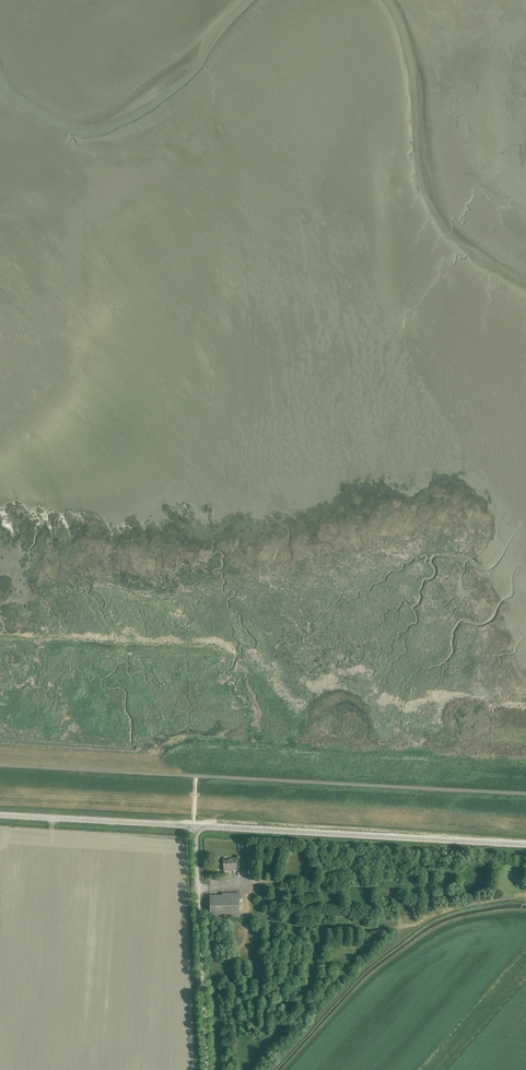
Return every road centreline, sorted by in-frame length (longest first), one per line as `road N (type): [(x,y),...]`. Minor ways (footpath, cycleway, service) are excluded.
road 1 (tertiary): [(194,827),(525,845)]
road 2 (unclassified): [(204,1069),(194,827)]
road 3 (tertiary): [(0,816),(194,827)]

